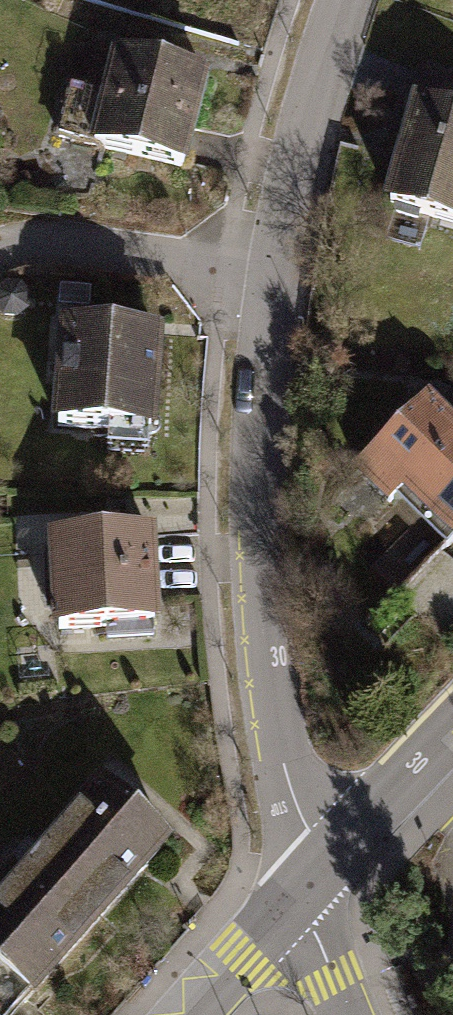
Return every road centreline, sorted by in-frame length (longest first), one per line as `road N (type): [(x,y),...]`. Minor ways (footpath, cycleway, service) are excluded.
road 1 (residential): [(302,888),(271,653),(266,468),(287,282)]
road 2 (residential): [(287,282),(361,0)]
road 3 (residential): [(0,264),(40,250),(287,282)]
road 4 (tertiary): [(302,888),(452,724)]
road 5 (tertiary): [(189,1014),(302,888)]
road 6 (residential): [(351,1014),(302,888)]

